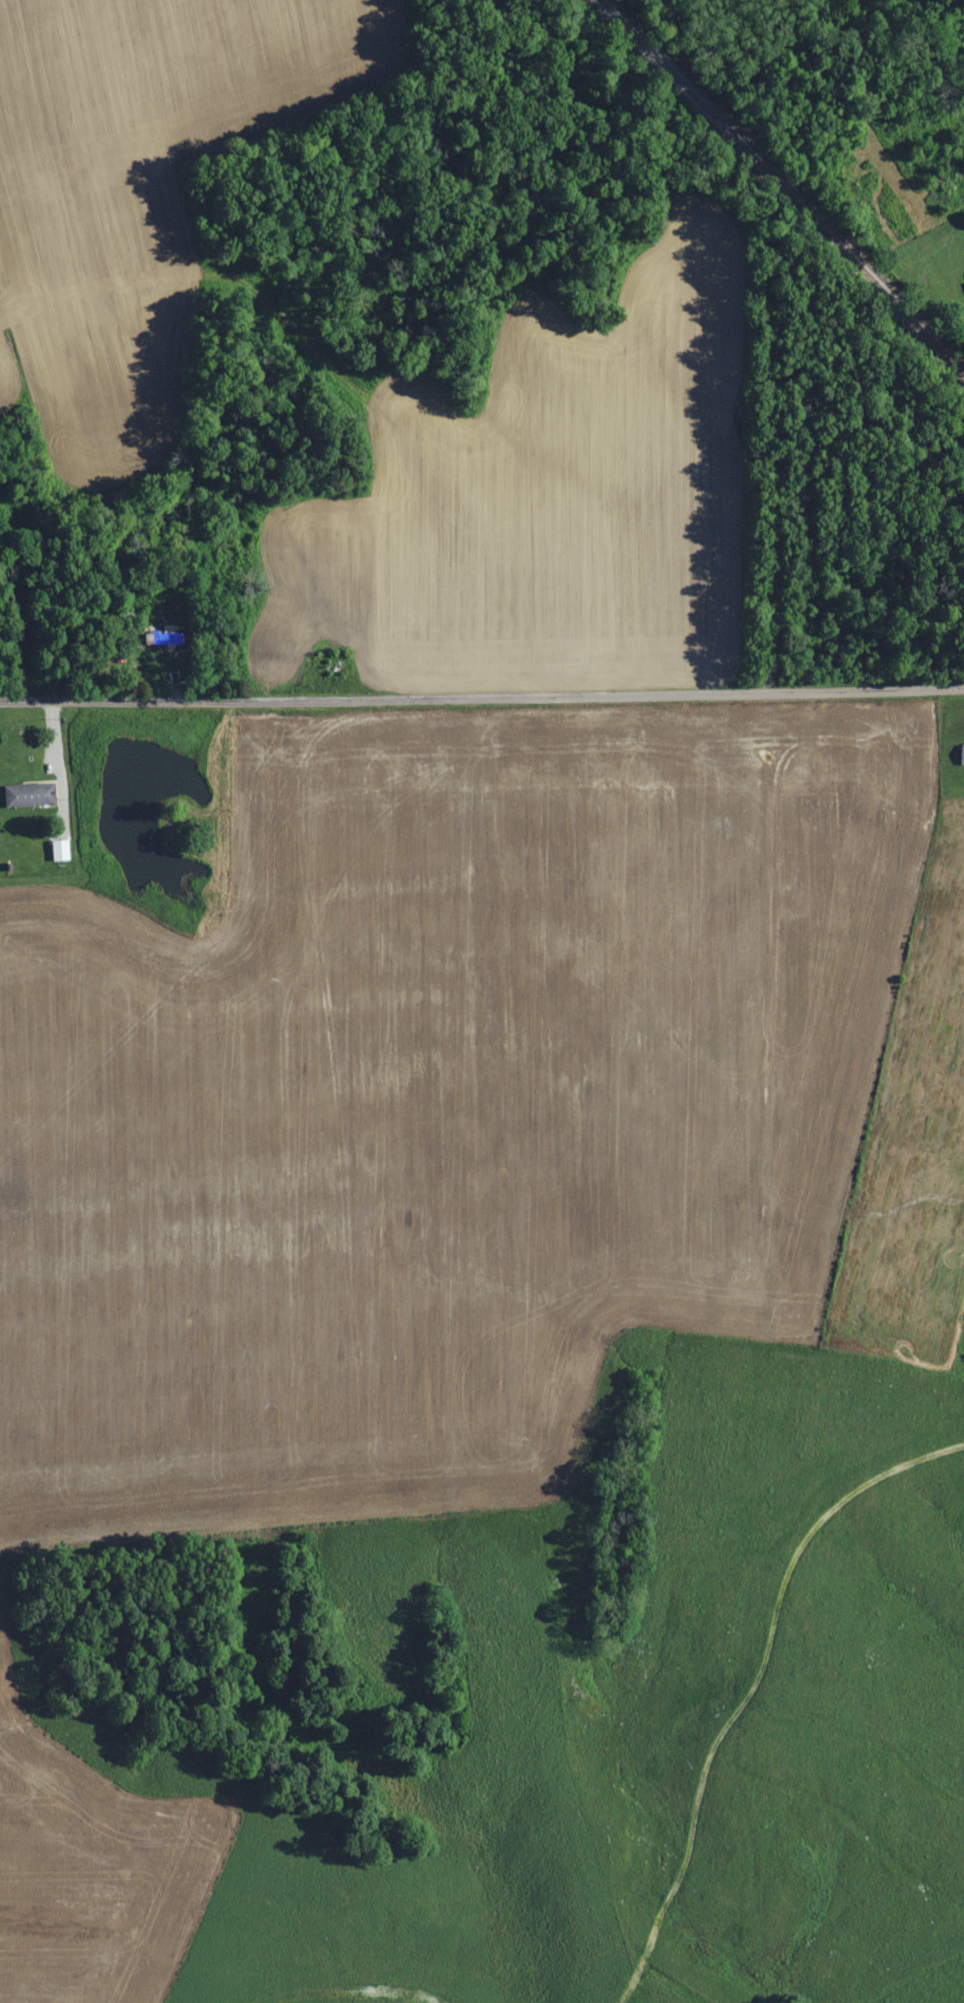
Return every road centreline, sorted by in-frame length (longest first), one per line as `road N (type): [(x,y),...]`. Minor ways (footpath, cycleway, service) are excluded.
road 1 (residential): [(0,704),(963,688)]

